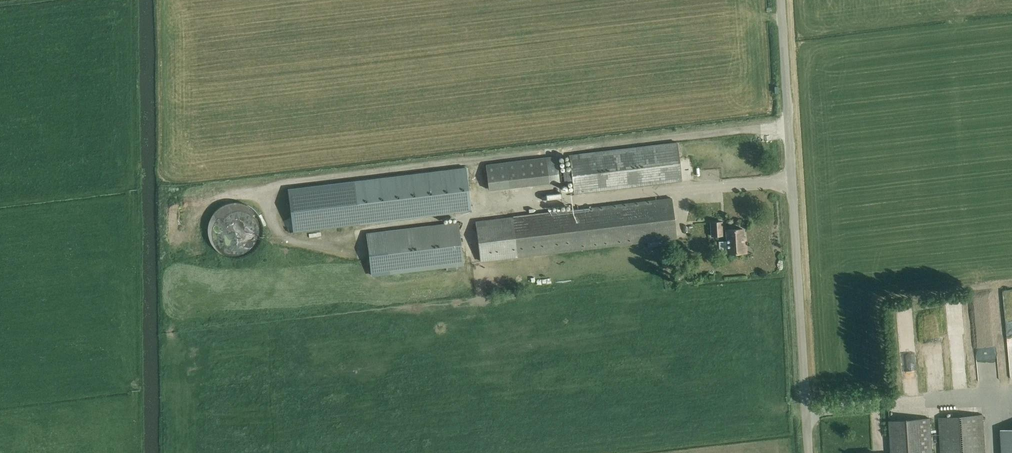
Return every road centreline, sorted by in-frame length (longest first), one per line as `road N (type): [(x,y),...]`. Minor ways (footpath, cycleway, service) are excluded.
road 1 (unclassified): [(810,452),(781,0)]

